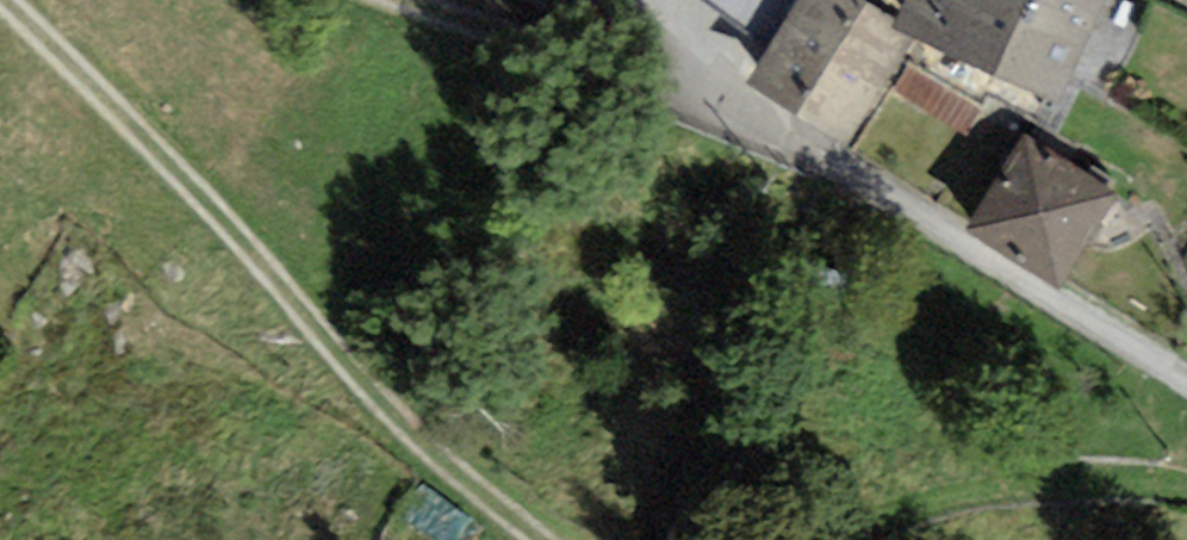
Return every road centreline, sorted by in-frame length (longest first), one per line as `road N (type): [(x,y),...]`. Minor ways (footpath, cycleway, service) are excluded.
road 1 (track): [(525,539),(240,276),(109,129),(0,26)]
road 2 (residential): [(1186,375),(778,134),(645,0)]
road 3 (track): [(778,134),(536,67),(353,0)]
road 4 (track): [(1186,496),(1004,494),(837,539)]

